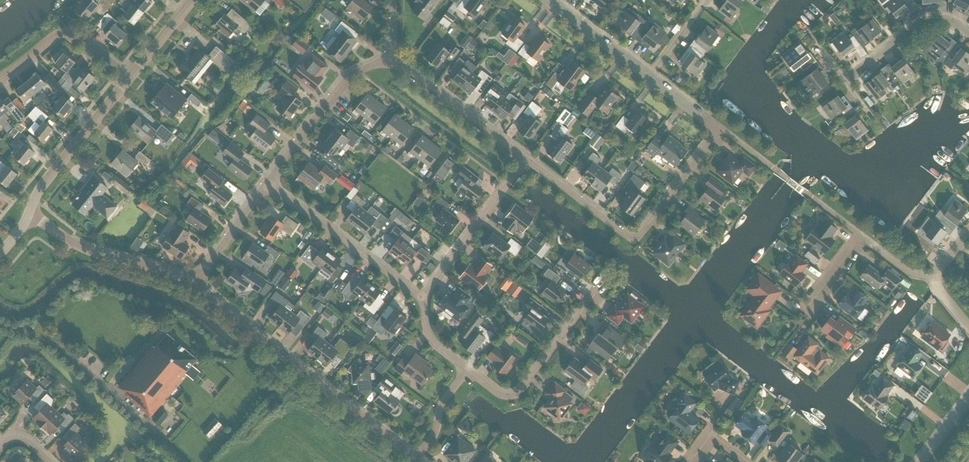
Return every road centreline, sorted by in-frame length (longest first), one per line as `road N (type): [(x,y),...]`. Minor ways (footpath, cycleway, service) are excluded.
road 1 (unclassified): [(195,282),(414,459)]
road 2 (residential): [(467,369),(499,393),(518,393),(603,282)]
road 3 (residential): [(423,298),(267,183)]
road 4 (residential): [(267,183),(352,73),(392,60)]
road 5 (unclassified): [(32,213),(78,246),(195,282)]
road 6 (residential): [(423,298),(526,155)]
road 7 (unclassified): [(32,213),(42,184),(127,78)]
road 8 (residential): [(526,155),(392,60)]
road 9 (residential): [(0,77),(66,31),(127,78)]
road 10 (residential): [(968,33),(927,22),(844,81)]
road 11 (residential): [(638,236),(526,155)]
road 12 (residential): [(638,236),(719,129)]
road 13 (residential): [(648,77),(550,0)]
road 14 (residential): [(195,282),(267,183)]

